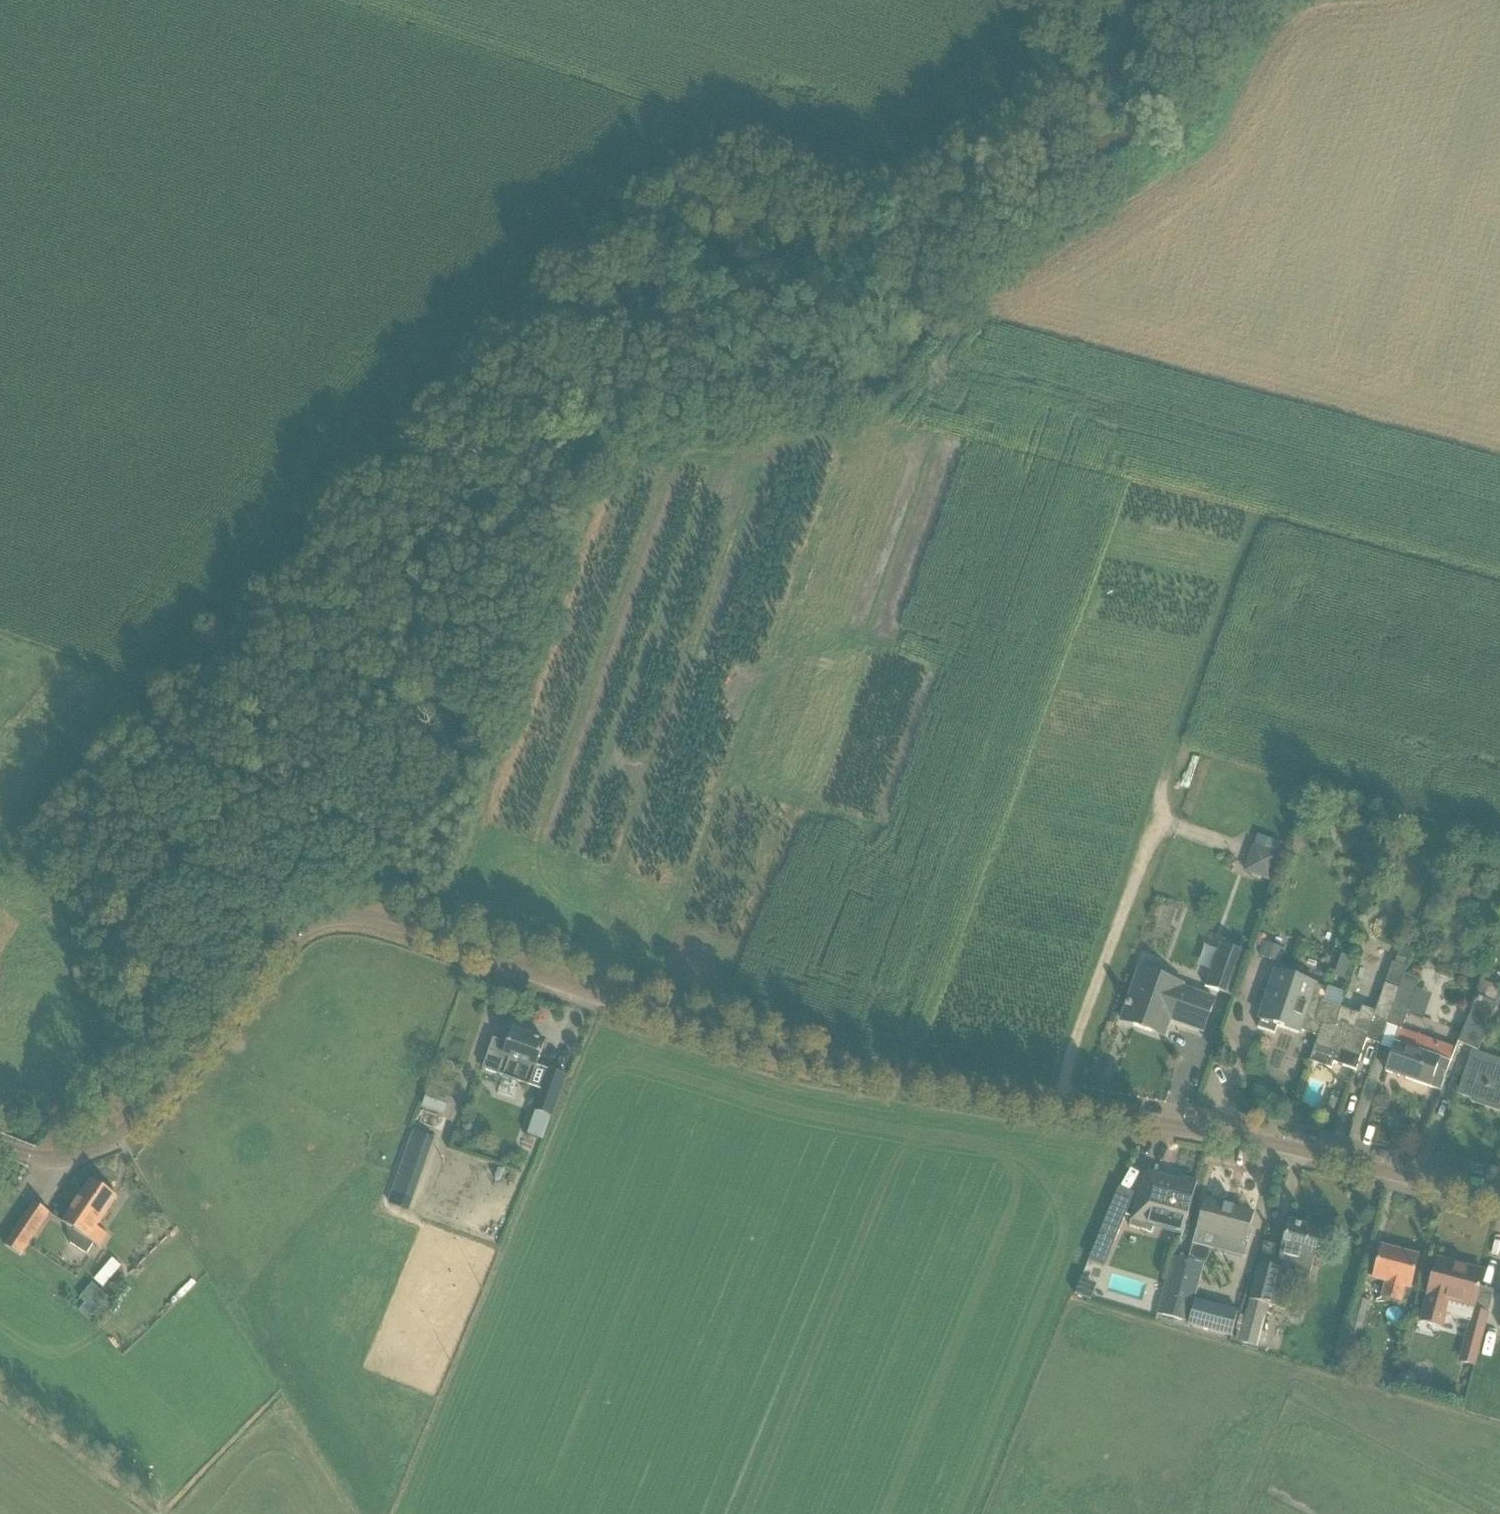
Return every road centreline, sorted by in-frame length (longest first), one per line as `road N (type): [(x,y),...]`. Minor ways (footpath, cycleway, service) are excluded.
road 1 (unclassified): [(1499,1203),(1271,1143),(751,1049),(366,917),(330,918),(278,946),(149,1111),(115,1138),(46,1160),(0,1145)]

